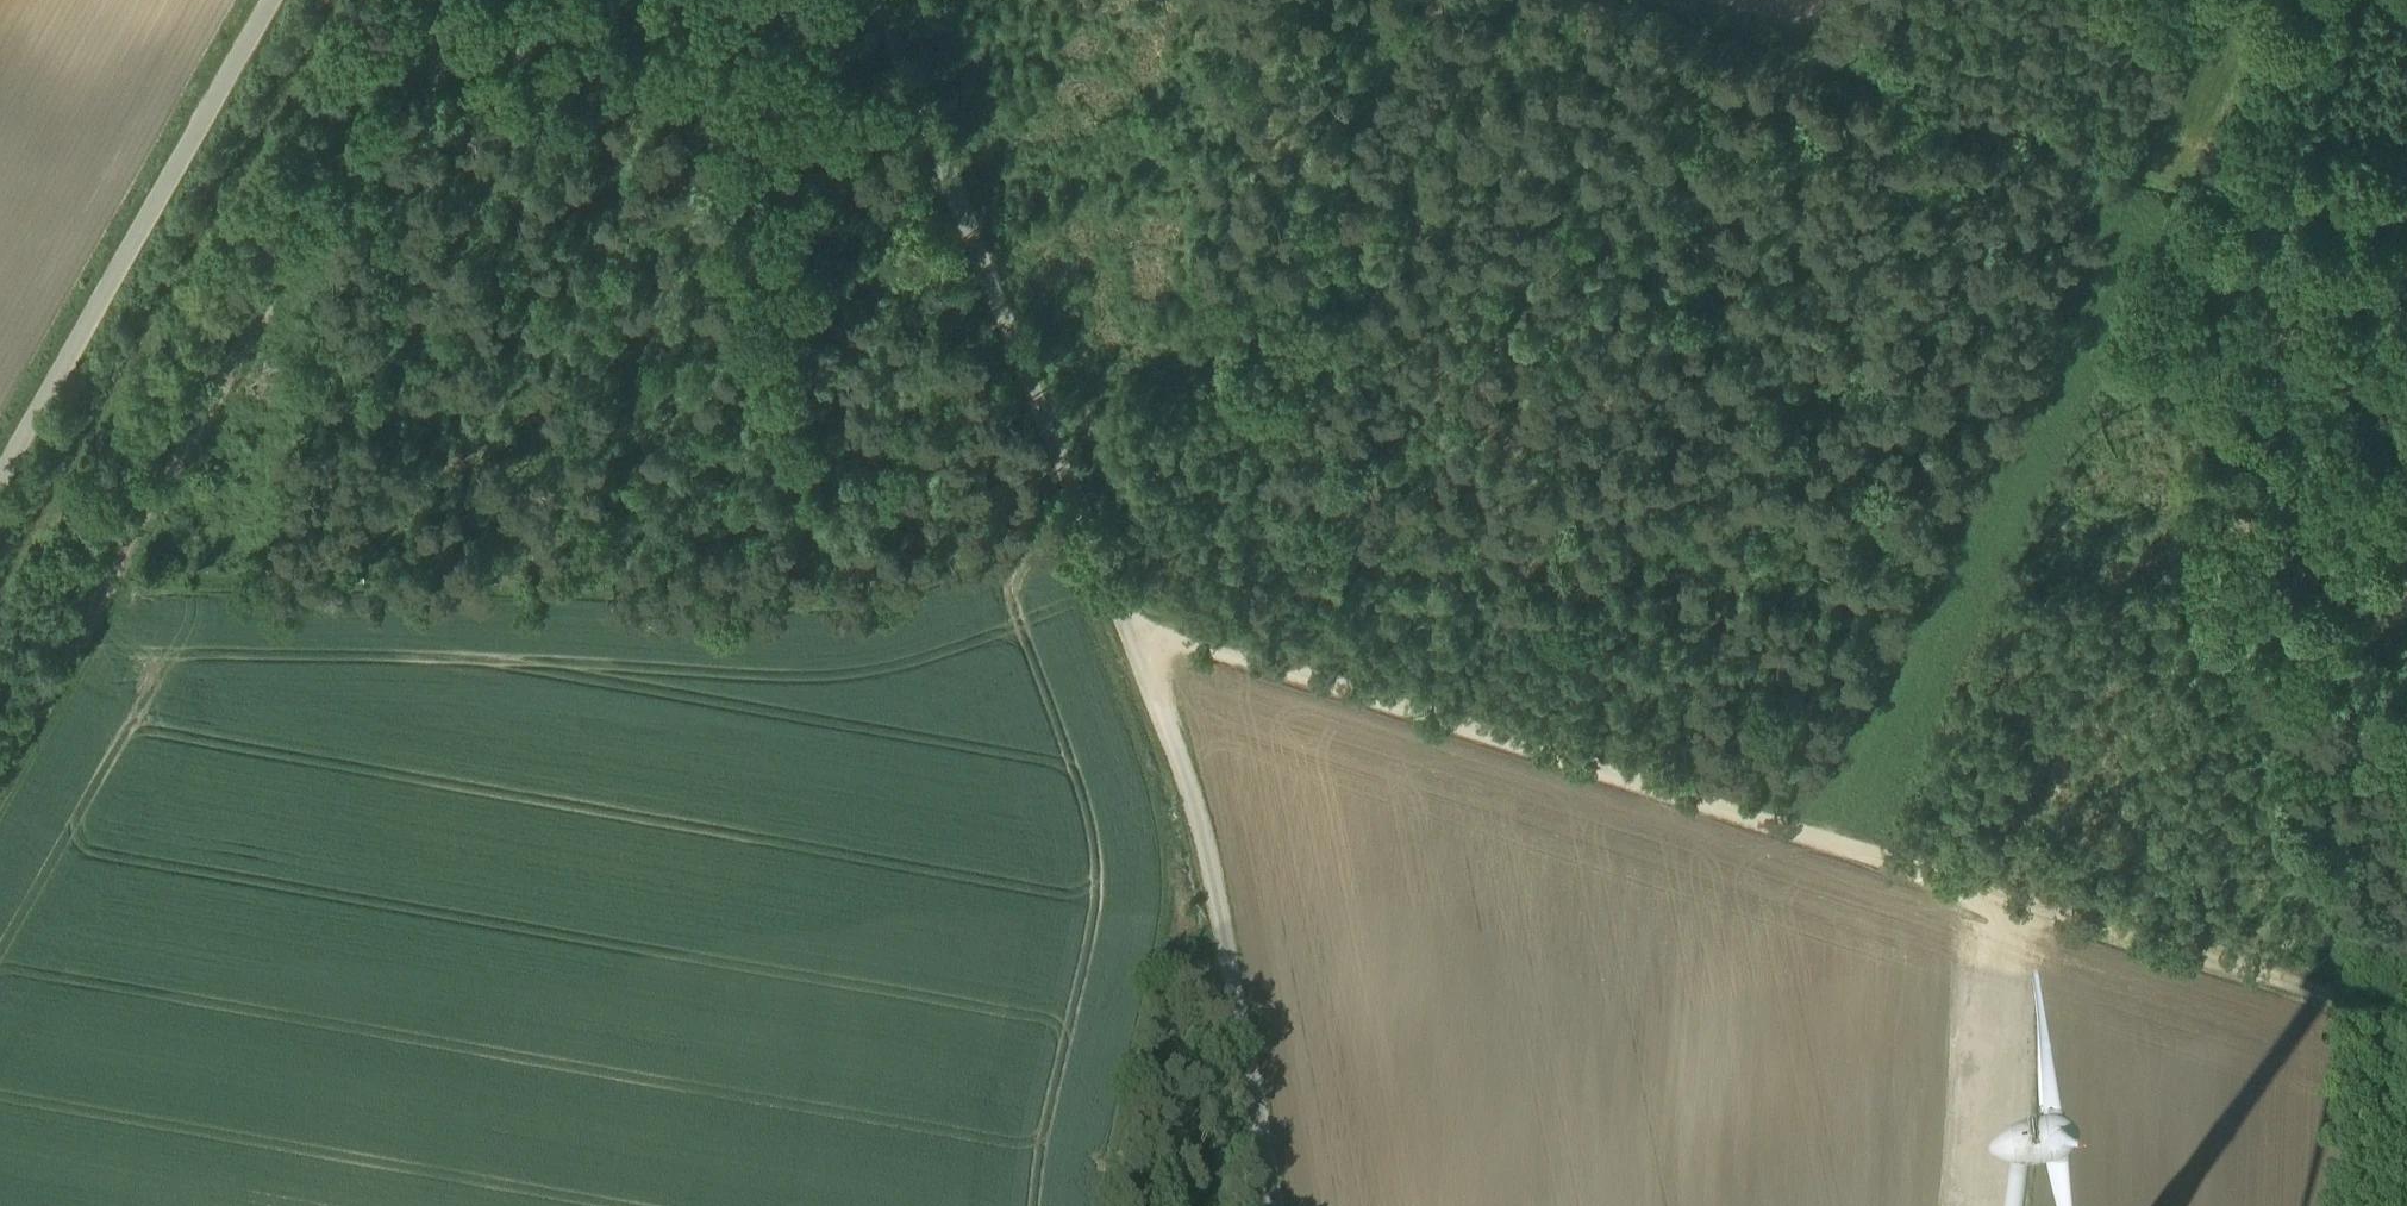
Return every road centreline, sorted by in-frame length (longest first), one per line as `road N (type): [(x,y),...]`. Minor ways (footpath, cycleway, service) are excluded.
road 1 (track): [(1133,630),(1570,771),(1938,874),(2406,1020)]
road 2 (unclassified): [(878,0),(1188,760),(1227,881),(1284,1205)]
road 3 (track): [(437,0),(36,713)]
road 4 (unclassified): [(294,0),(0,506)]

